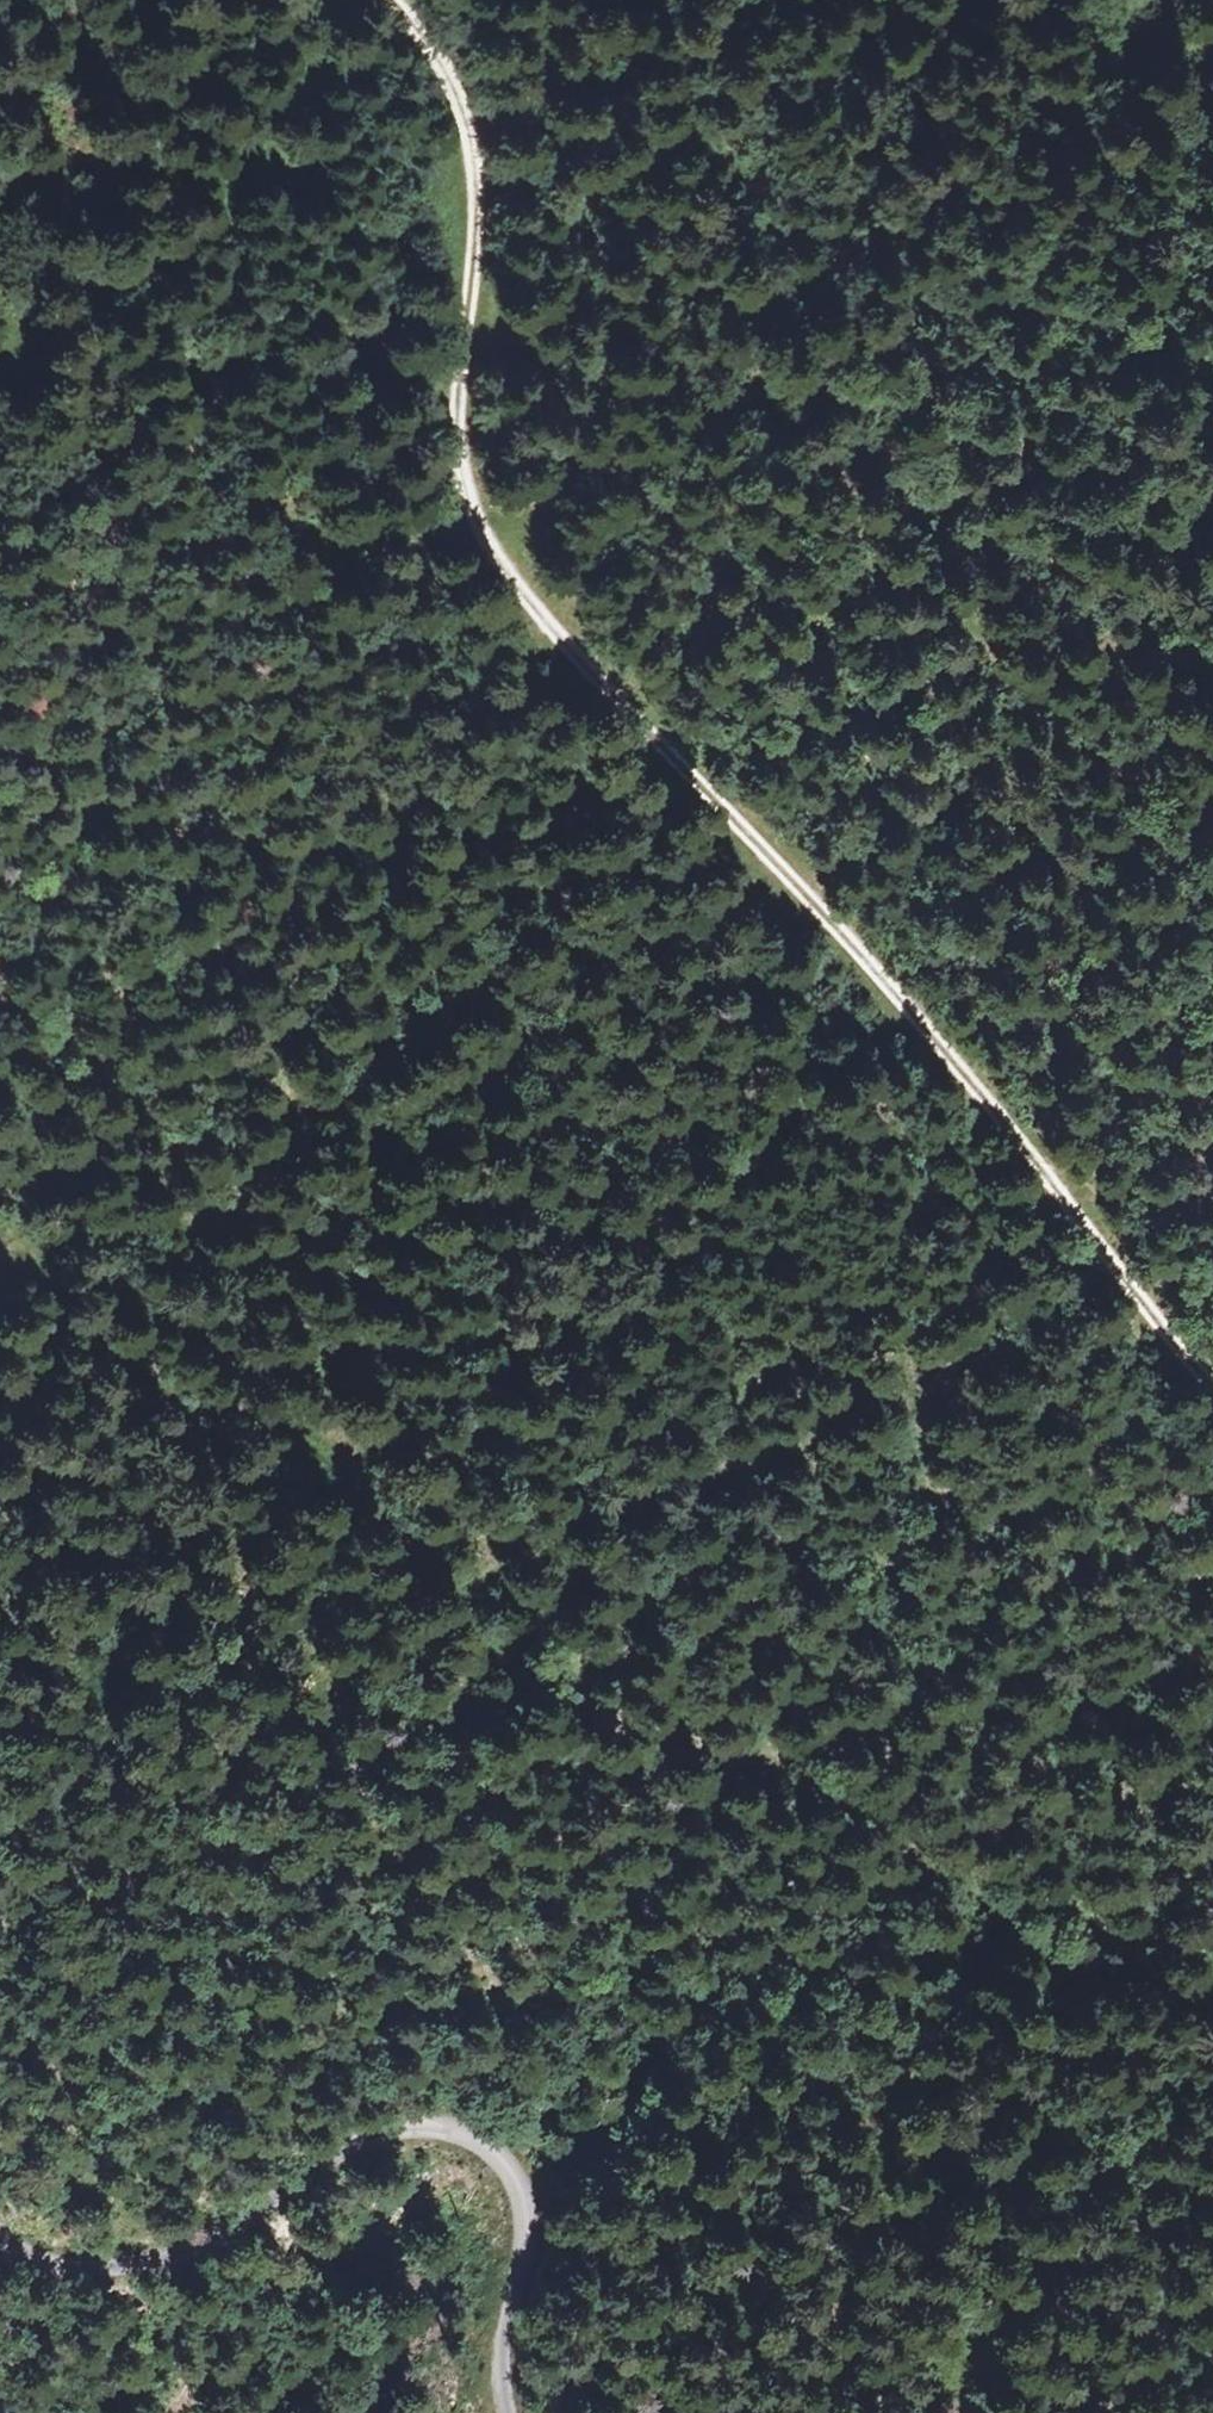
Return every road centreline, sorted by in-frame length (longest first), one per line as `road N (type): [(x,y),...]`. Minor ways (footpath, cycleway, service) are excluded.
road 1 (track): [(393,0),(447,72),(475,136),(484,228),(461,431),(466,482),(483,530),(548,622),(901,994),(1212,1384)]
road 2 (unclassified): [(0,2234),(24,2252),(72,2267),(131,2261),(187,2249),(299,2173),(367,2139),(449,2131),(477,2140),(514,2175),(524,2200),(529,2242),(505,2375),(512,2412)]

